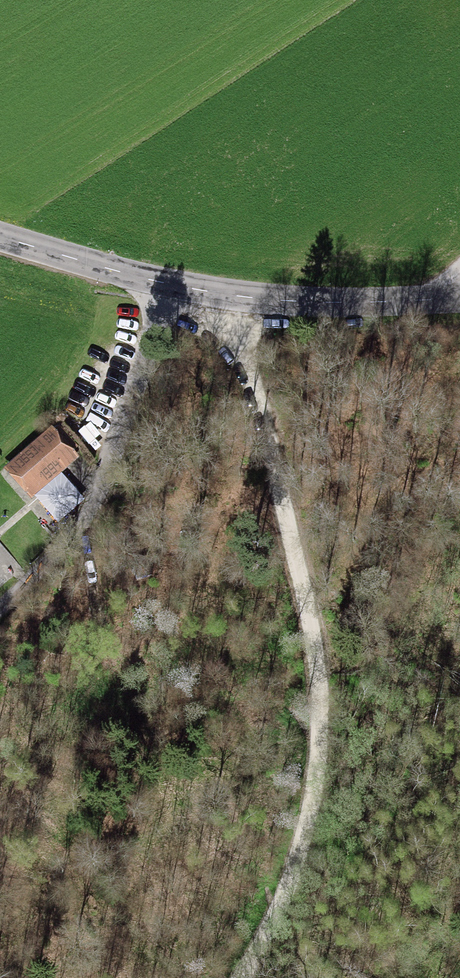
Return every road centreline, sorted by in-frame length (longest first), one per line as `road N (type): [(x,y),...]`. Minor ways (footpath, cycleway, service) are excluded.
road 1 (track): [(238,977),(300,851),(320,720),(308,612),(259,405),(210,292)]
road 2 (unclassified): [(0,600),(59,541),(99,473),(146,358),(156,281)]
road 3 (tertiary): [(156,281),(284,301),(459,301)]
road 4 (tertiary): [(0,236),(156,281)]

